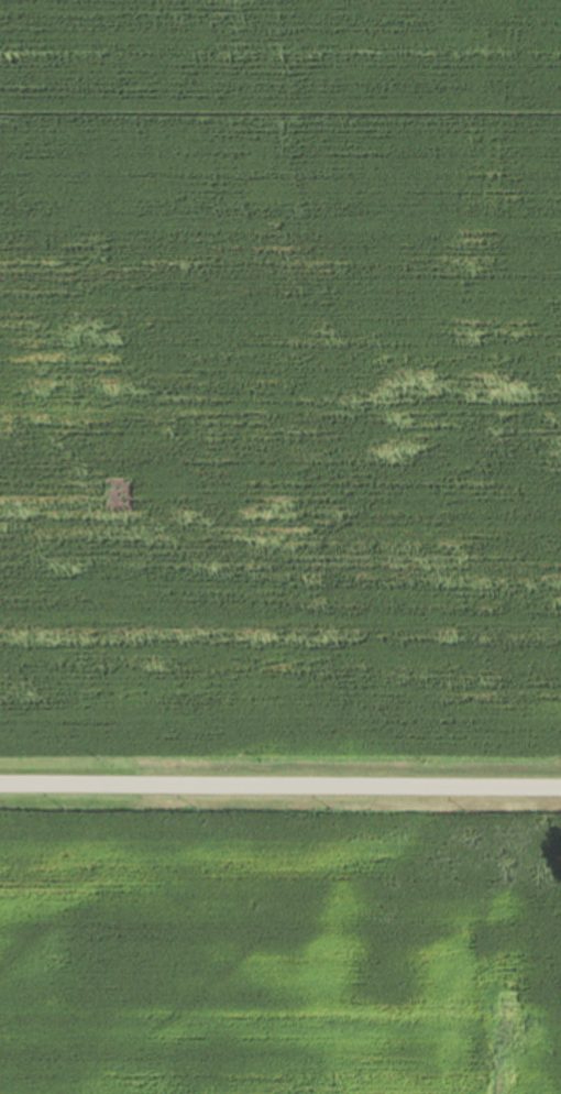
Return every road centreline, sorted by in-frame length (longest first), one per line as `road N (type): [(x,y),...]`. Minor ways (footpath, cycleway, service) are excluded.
road 1 (secondary): [(560,789),(0,783)]

